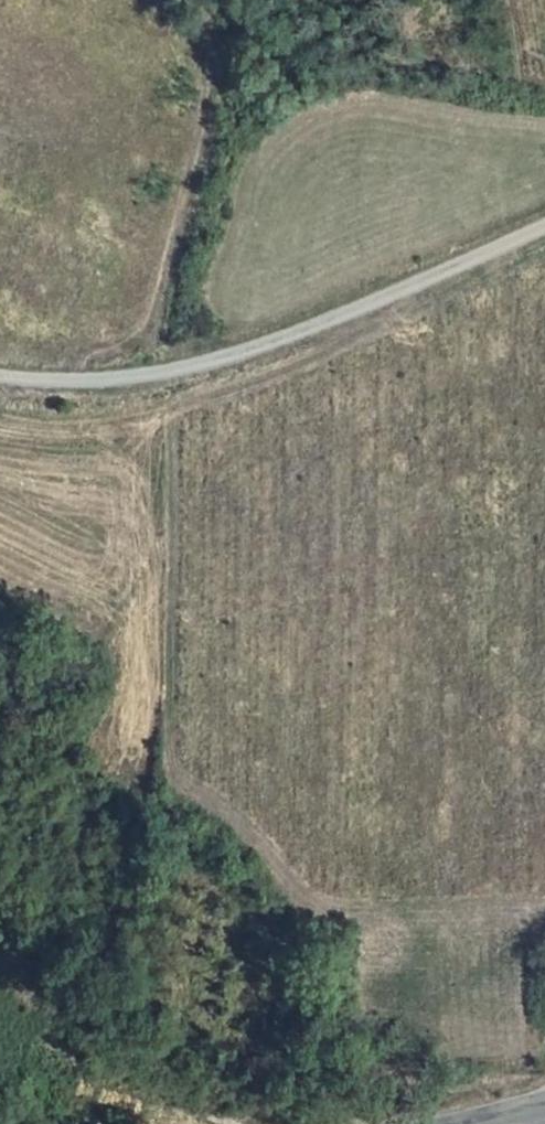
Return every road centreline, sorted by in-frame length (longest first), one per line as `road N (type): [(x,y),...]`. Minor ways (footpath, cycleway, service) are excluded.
road 1 (track): [(0,373),(122,378),(227,355),(544,221)]

